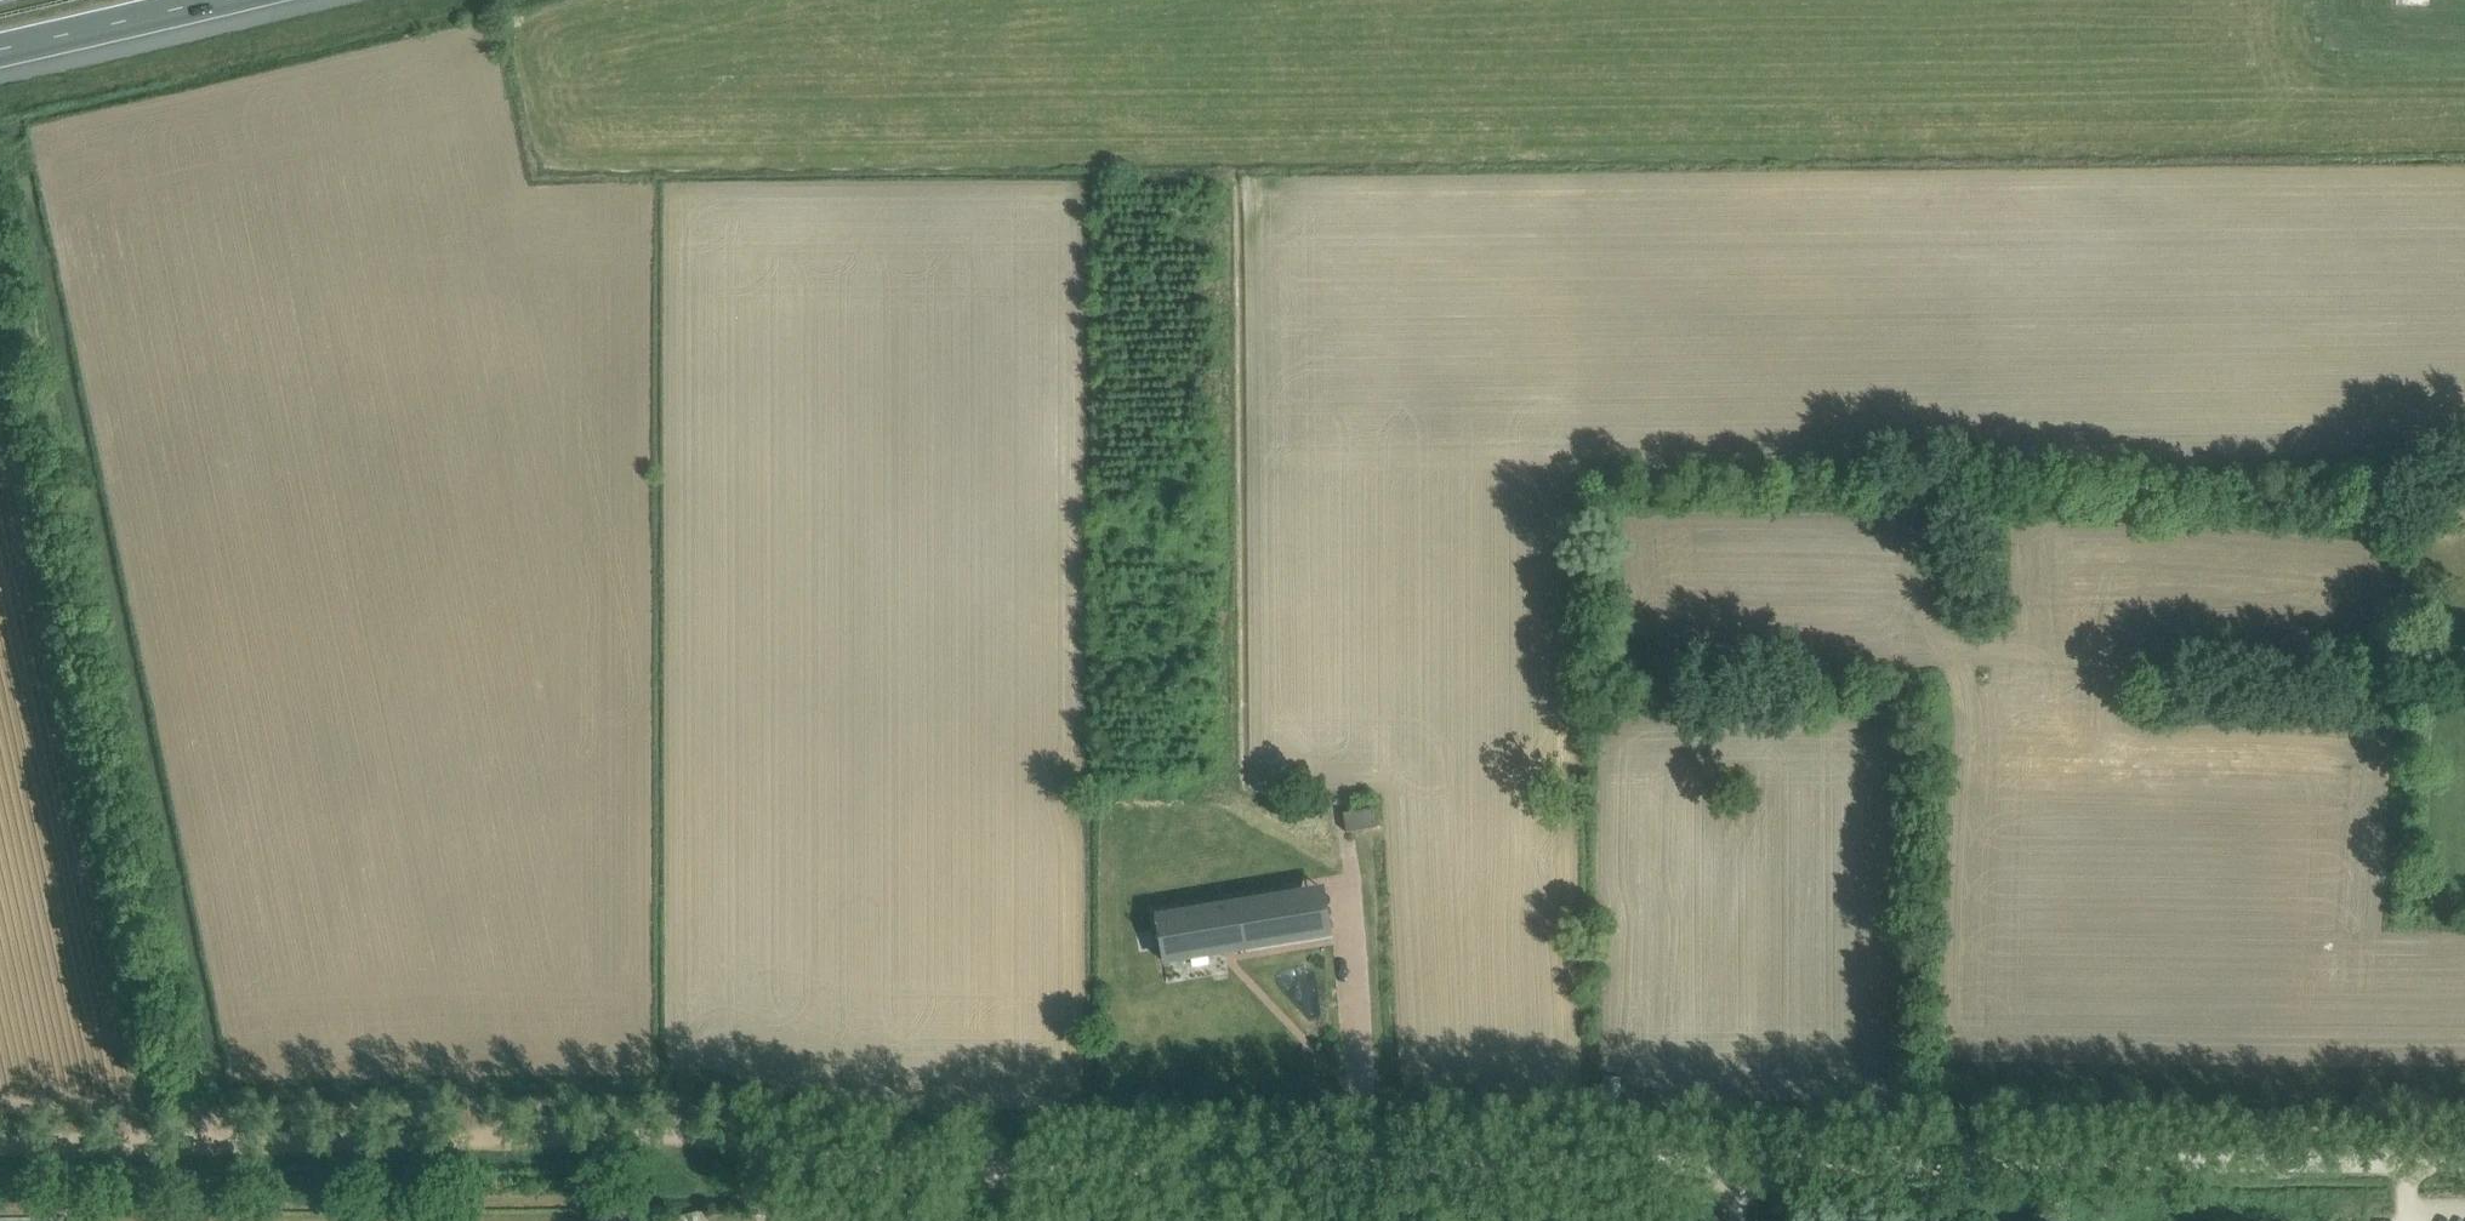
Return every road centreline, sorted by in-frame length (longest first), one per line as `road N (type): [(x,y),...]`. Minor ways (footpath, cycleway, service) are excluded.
road 1 (track): [(1747,1166),(908,1168),(716,1135),(0,1140)]
road 2 (track): [(1747,1166),(2464,1158)]
road 3 (track): [(1345,881),(1363,1170)]
road 4 (motorway): [(0,49),(221,0)]

